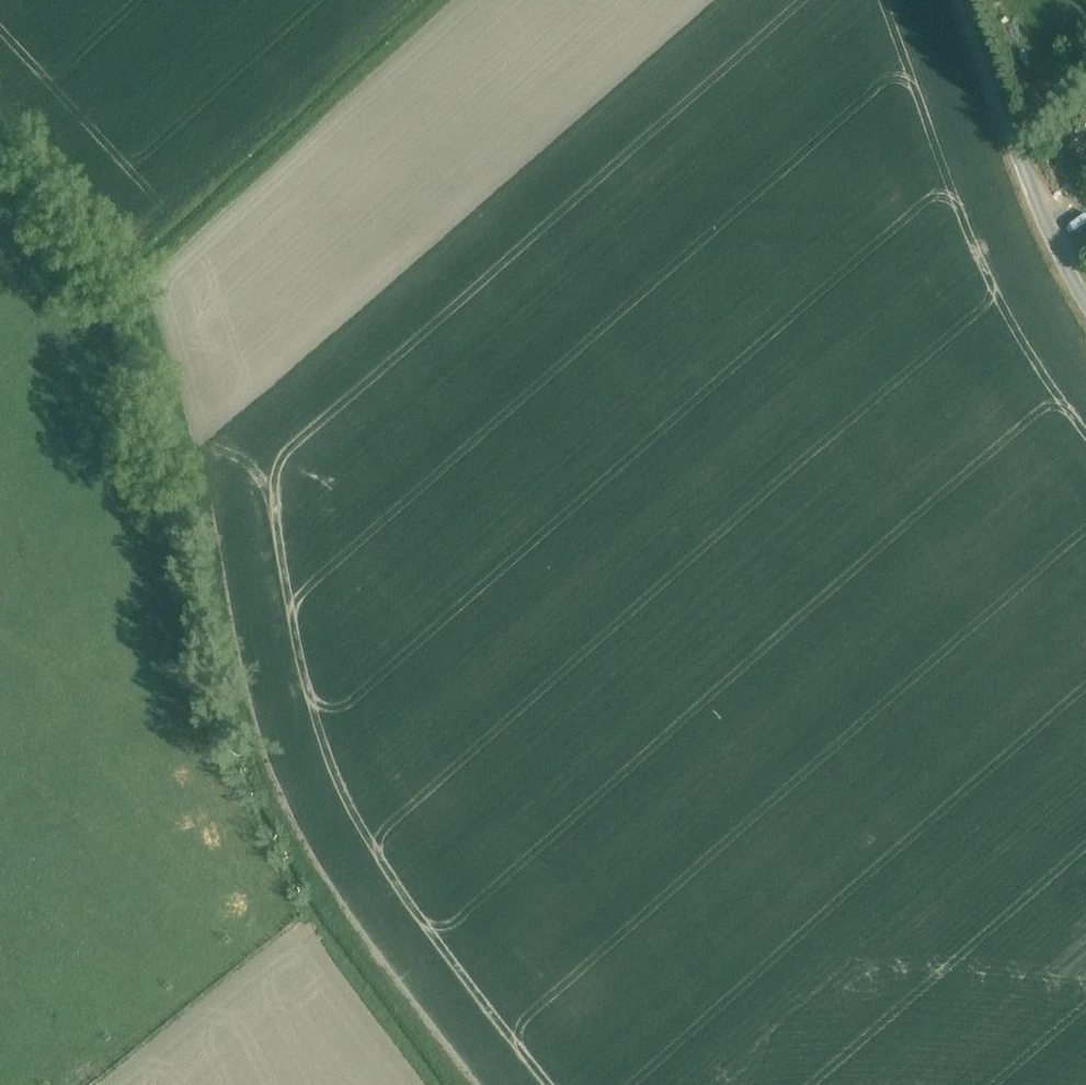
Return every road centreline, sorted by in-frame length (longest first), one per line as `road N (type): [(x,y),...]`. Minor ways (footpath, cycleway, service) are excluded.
road 1 (unclassified): [(1085,301),(1028,183),(962,0)]

